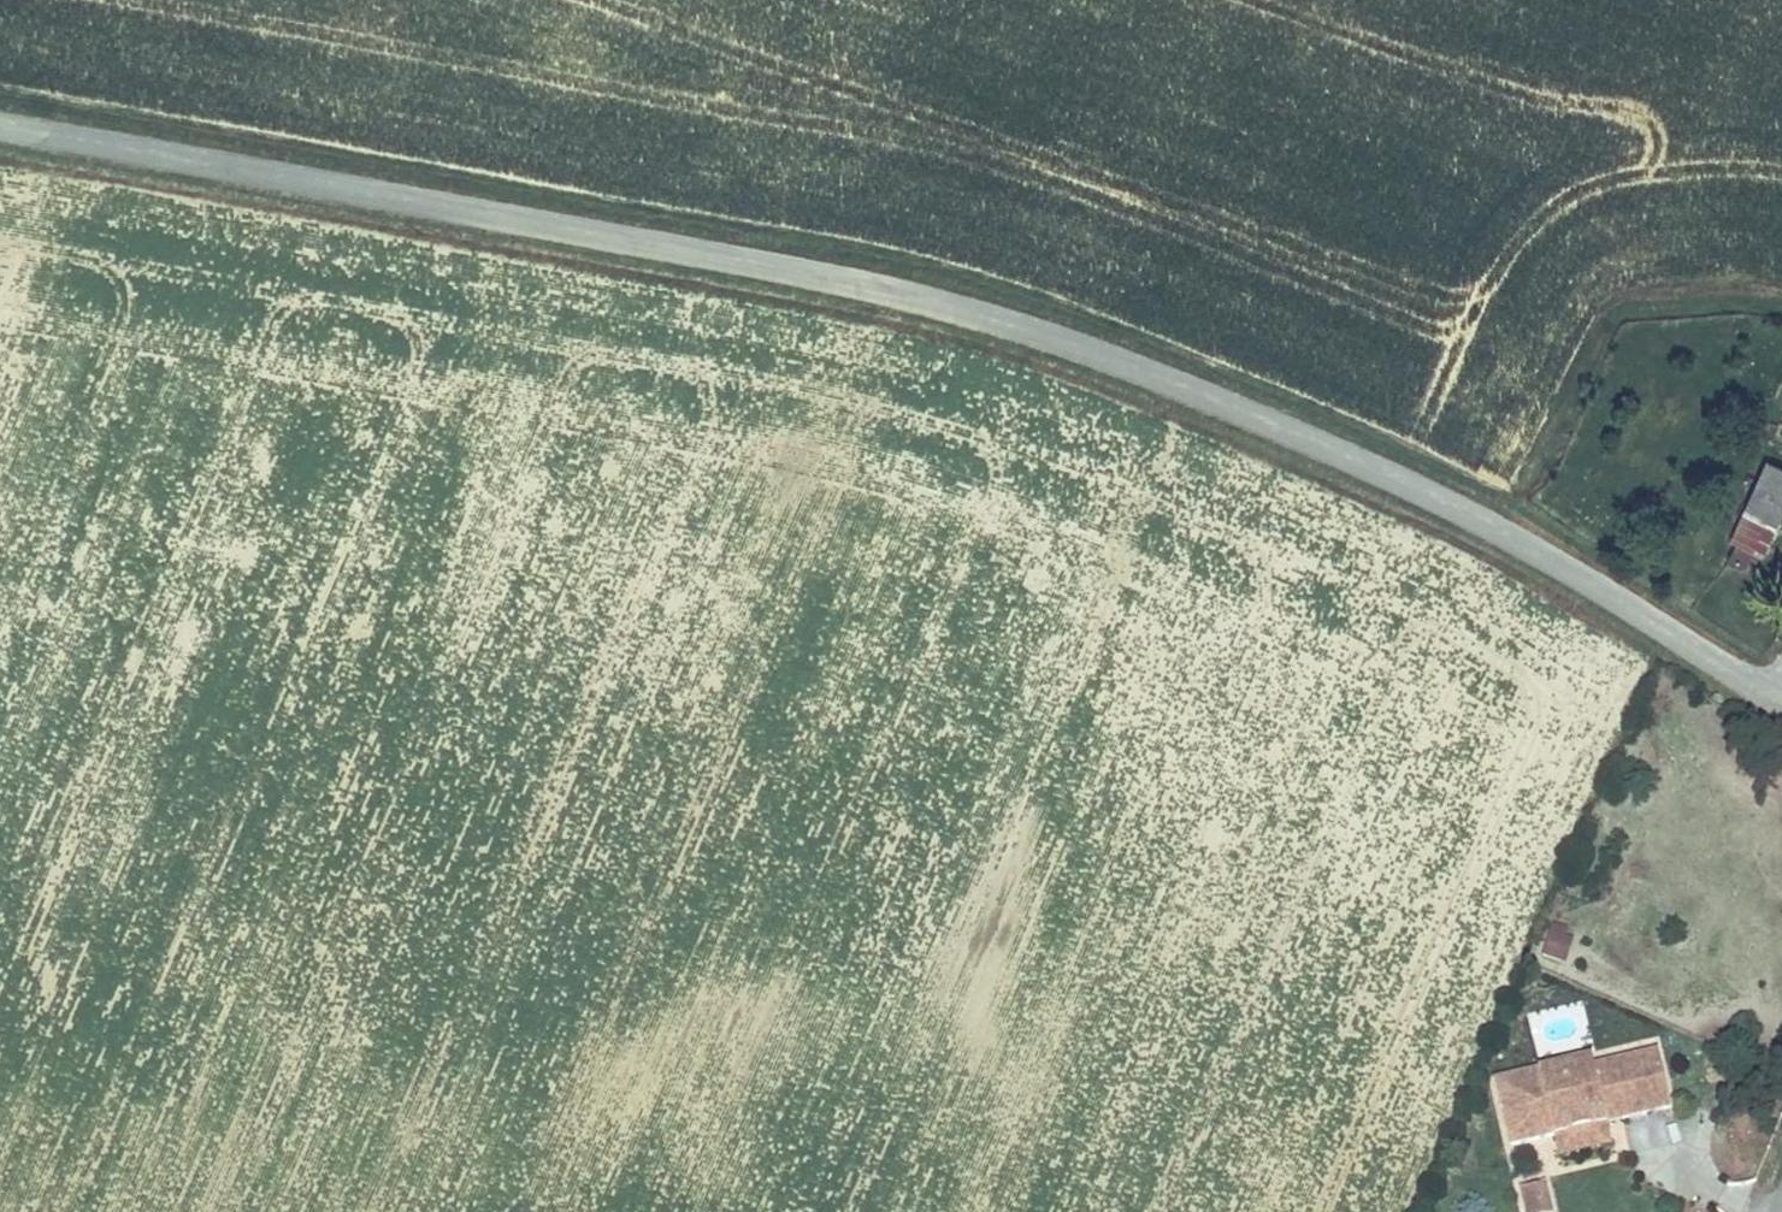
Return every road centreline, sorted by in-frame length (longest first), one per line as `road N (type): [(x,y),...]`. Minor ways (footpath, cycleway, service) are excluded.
road 1 (unclassified): [(0,130),(831,283),(999,323),(1185,389),(1421,494),(1781,704)]

